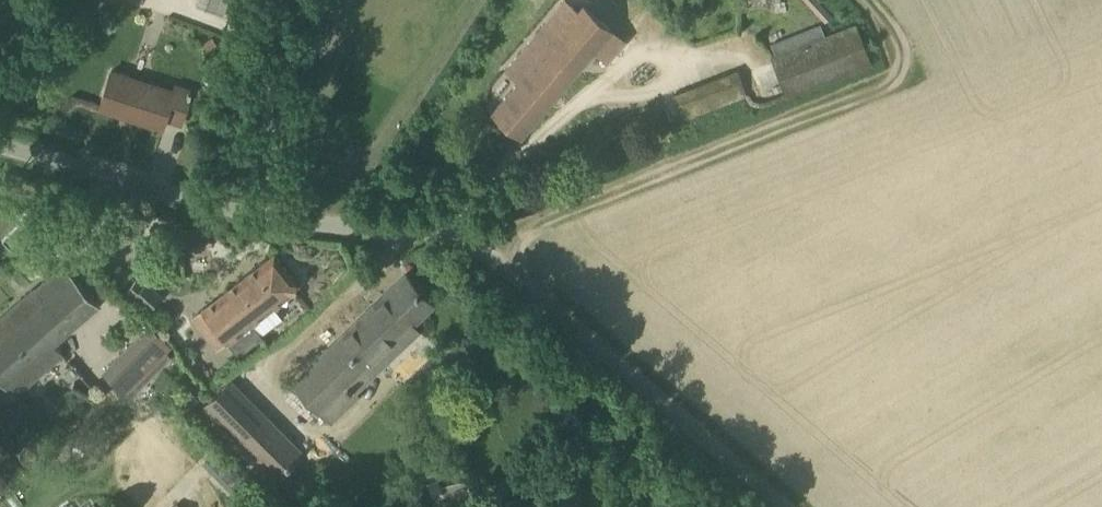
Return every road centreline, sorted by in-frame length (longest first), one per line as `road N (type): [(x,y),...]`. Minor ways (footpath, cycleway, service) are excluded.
road 1 (unclassified): [(784,506),(493,254),(450,236),(350,225),(0,139)]
road 2 (track): [(873,0),(890,35),(888,64),(873,81),(552,216),(493,254)]

